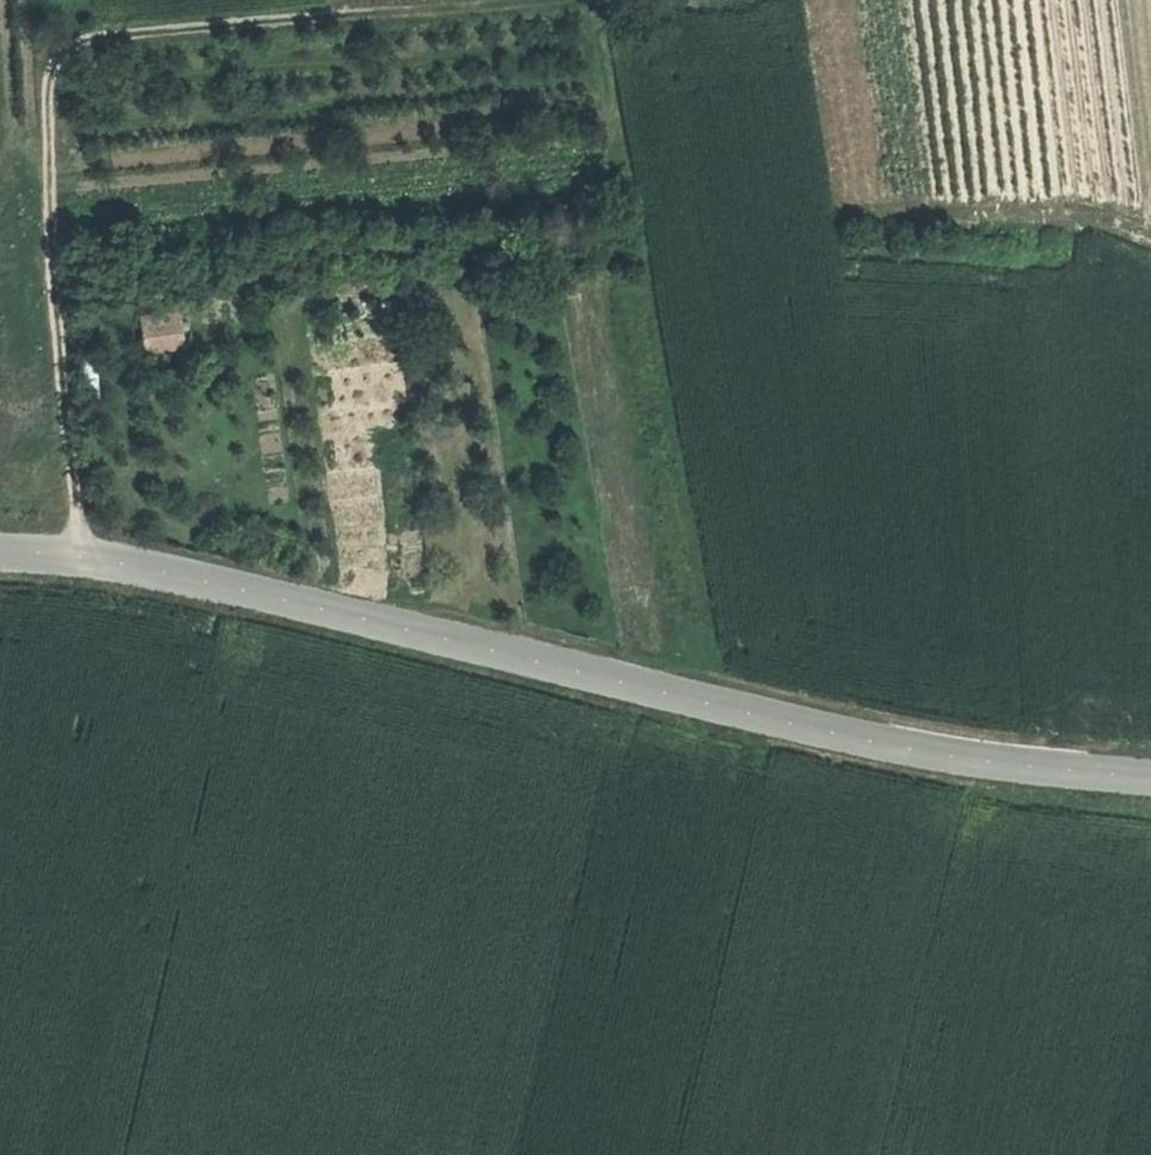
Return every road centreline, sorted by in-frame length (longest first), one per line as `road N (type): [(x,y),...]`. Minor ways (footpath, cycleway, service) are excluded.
road 1 (tertiary): [(0,551),(139,566),(897,747),(1150,777)]
road 2 (track): [(82,554),(49,255),(47,82),(59,55),(116,34),(555,0)]

